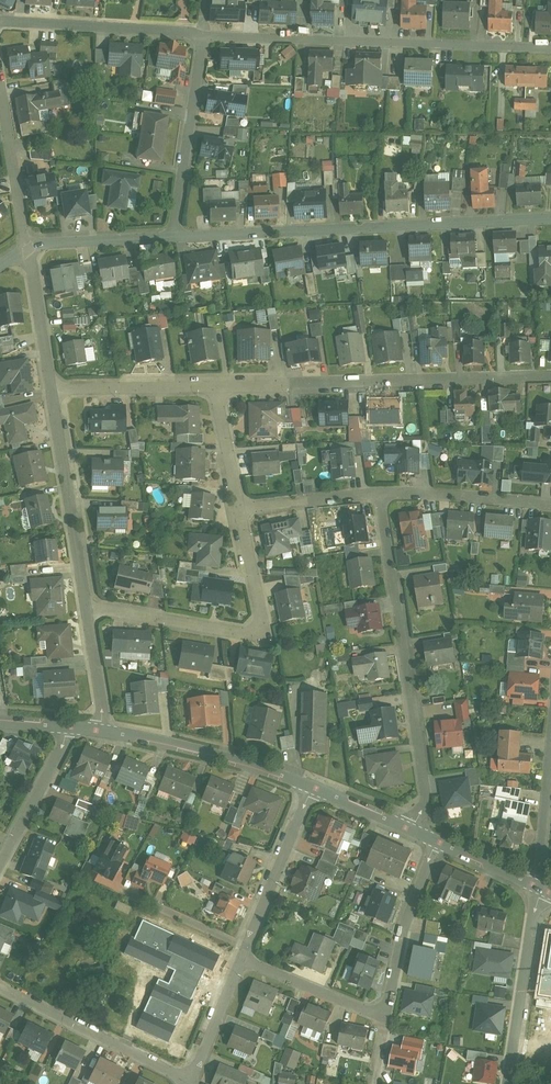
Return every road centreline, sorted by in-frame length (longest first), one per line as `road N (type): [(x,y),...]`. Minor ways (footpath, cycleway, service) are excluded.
road 1 (residential): [(173,237),(550,218)]
road 2 (residential): [(550,47),(205,37)]
road 3 (residential): [(414,832),(425,787),(379,495)]
road 4 (residential): [(215,389),(550,378)]
road 5 (residential): [(241,956),(371,1010),(382,1008),(436,842)]
road 6 (residential): [(89,608),(246,634),(263,617),(238,510)]
road 7 (residential): [(89,608),(53,389)]
road 8 (residential): [(312,787),(101,731)]
road 9 (residential): [(0,989),(189,1083)]
road 10 (residential): [(205,37),(0,20)]
road 11 (residential): [(173,237),(205,37)]
road 12 (residential): [(508,1083),(539,886)]
road 13 (residential): [(241,956),(312,787)]
road 14 (residential): [(379,495),(550,504)]
road 15 (residential): [(28,247),(0,84)]
road 16 (residential): [(53,389),(215,389)]
road 17 (residential): [(0,866),(67,727)]
road 18 (residential): [(28,247),(173,237)]
road 19 (residential): [(53,389),(28,247)]
road 20 (residential): [(379,495),(238,510)]
road 21 (residential): [(539,886),(550,745)]
road 22 (residential): [(189,1083),(241,956)]
road 23 (residential): [(101,731),(89,608)]
road 24 (residential): [(238,510),(215,389)]

